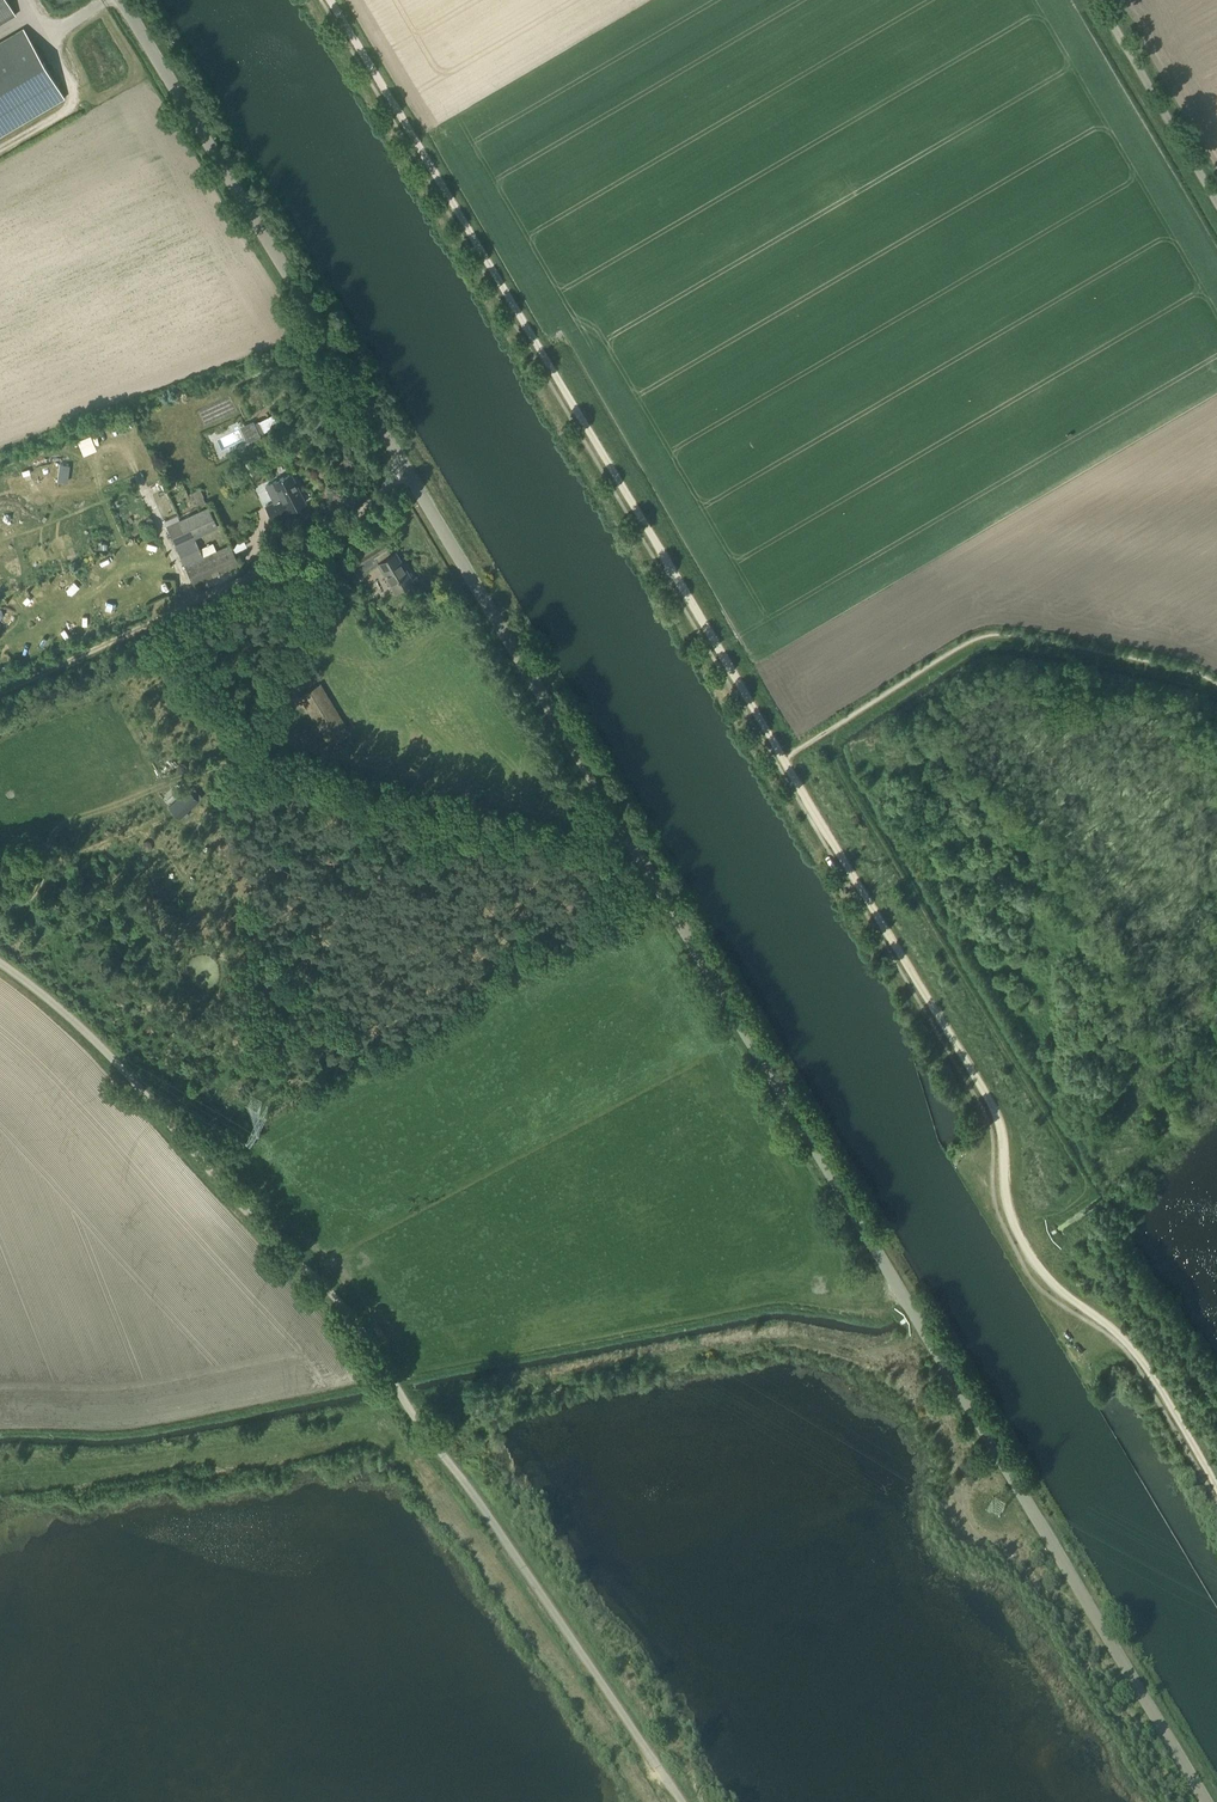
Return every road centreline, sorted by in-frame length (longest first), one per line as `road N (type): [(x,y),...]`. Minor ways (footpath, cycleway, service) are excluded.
road 1 (unclassified): [(1195,1801),(125,0)]
road 2 (unclassified): [(677,1801),(348,1311),(92,1037),(0,962)]
road 3 (track): [(328,0),(783,760)]
road 4 (track): [(783,760),(990,1107),(1011,1221),(1045,1279),(1139,1357),(1216,1486)]
road 5 (track): [(0,1474),(360,1431),(387,1440),(410,1453),(438,1489),(648,1801)]
road 6 (track): [(404,465),(330,543),(0,691)]
road 7 (unclassified): [(1216,206),(1097,0)]

